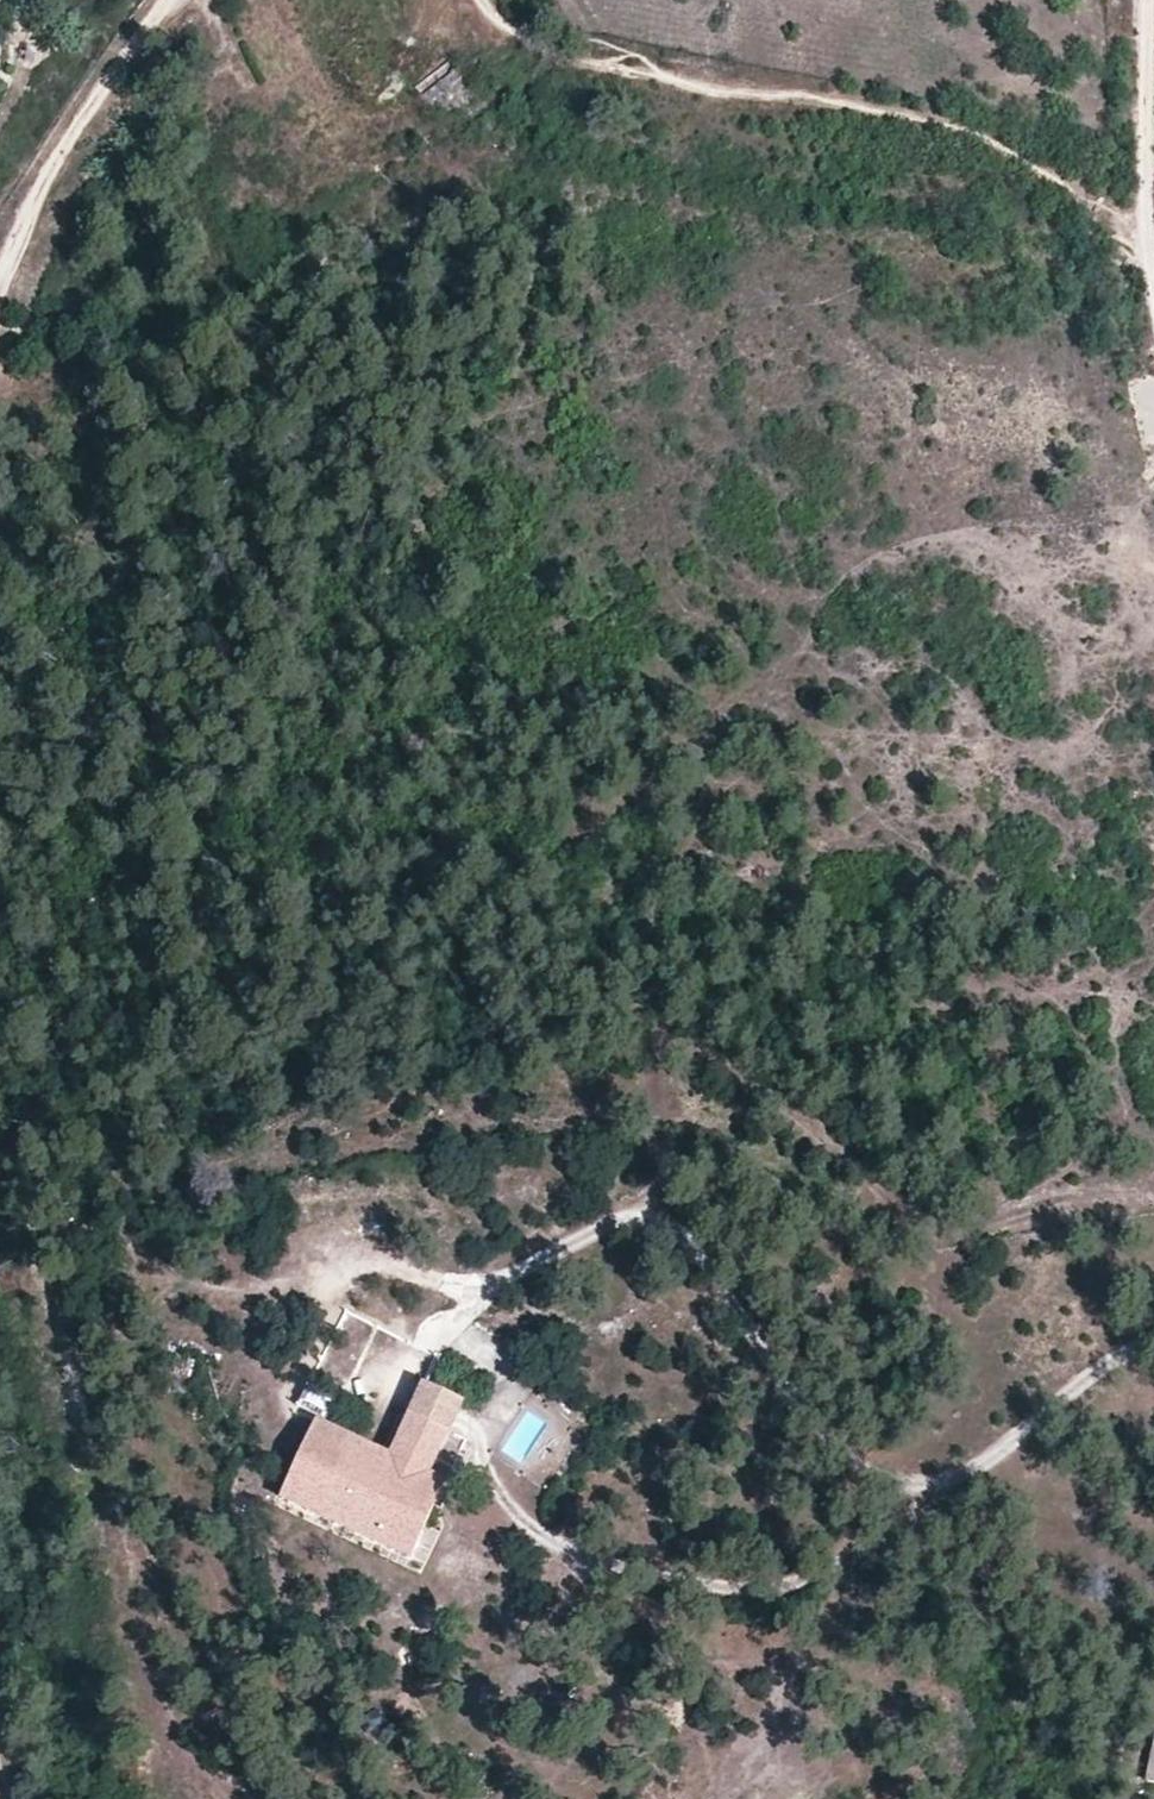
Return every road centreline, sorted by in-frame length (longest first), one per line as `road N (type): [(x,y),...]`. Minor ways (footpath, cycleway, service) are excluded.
road 1 (track): [(173,0),(76,131),(0,288)]
road 2 (track): [(1153,283),(1152,0)]

